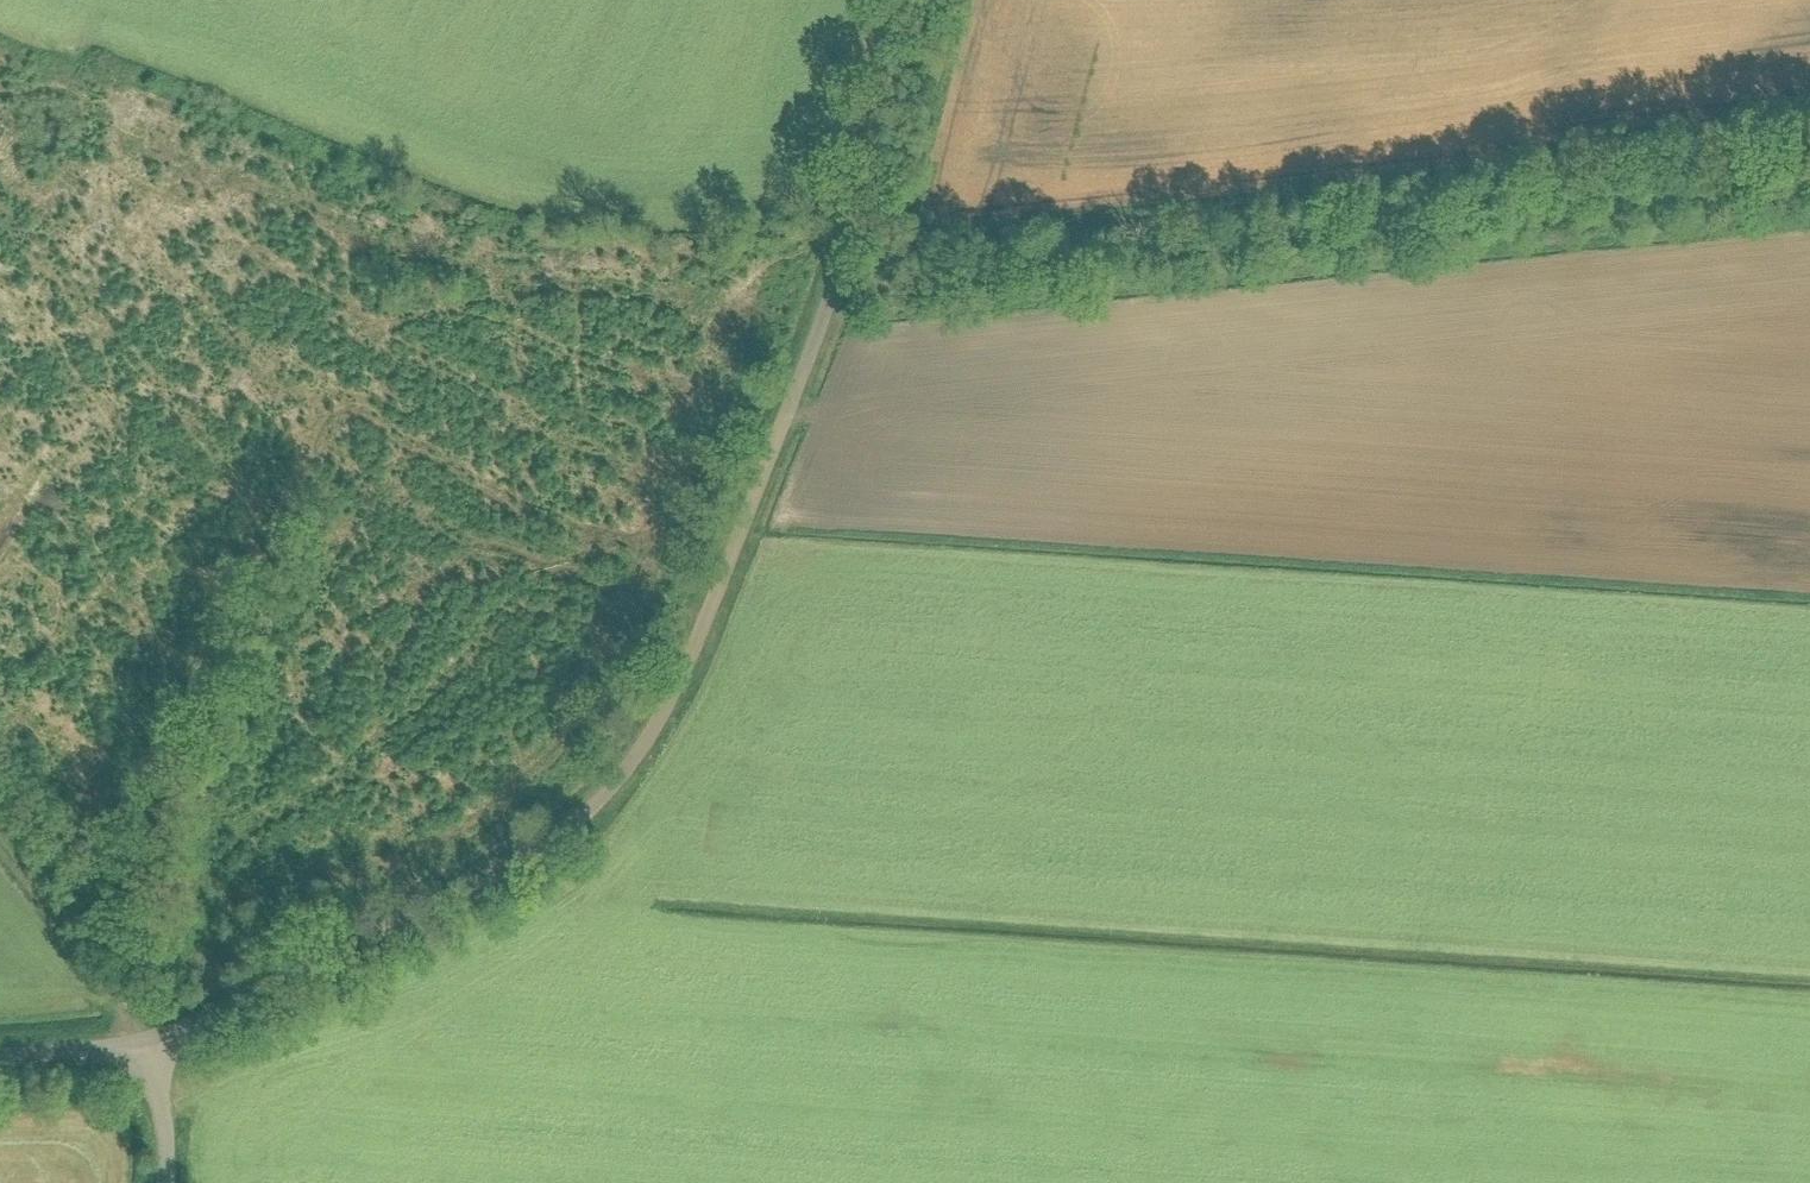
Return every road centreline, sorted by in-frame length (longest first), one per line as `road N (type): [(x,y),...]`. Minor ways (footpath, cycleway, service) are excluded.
road 1 (unclassified): [(152,1068),(188,1027),(537,849),(649,742),(828,311),(907,0)]
road 2 (track): [(152,1068),(136,1029),(0,850)]
road 3 (unclassified): [(152,1068),(104,1051),(0,1055)]

